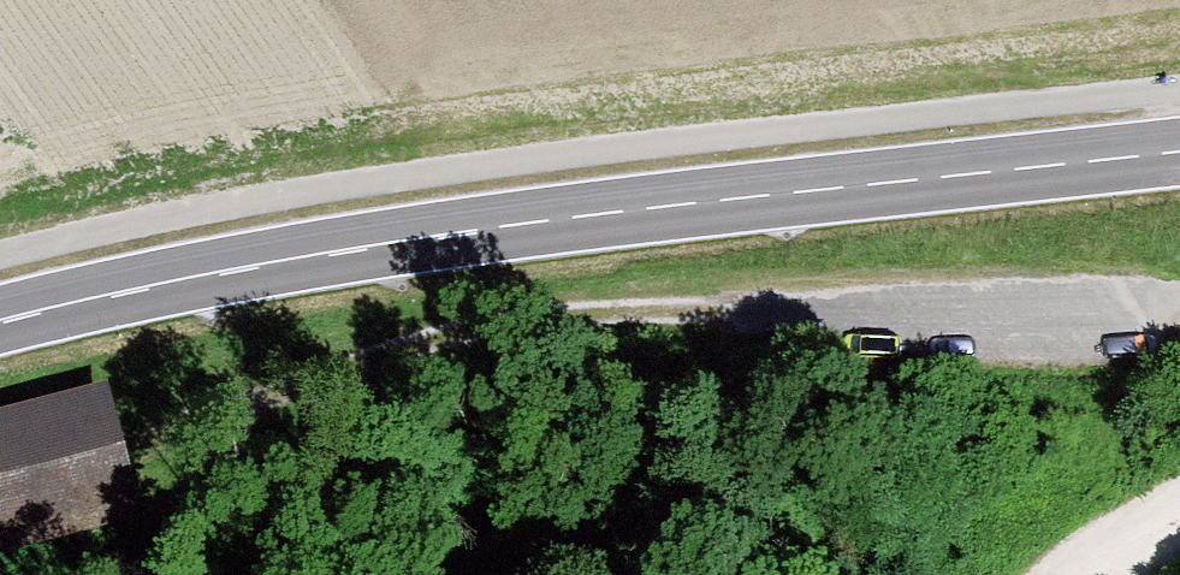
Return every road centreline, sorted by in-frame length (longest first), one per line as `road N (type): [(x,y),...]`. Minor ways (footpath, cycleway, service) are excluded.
road 1 (secondary): [(0,323),(380,238),(1179,153)]
road 2 (track): [(1179,307),(926,296),(445,337),(180,431)]

